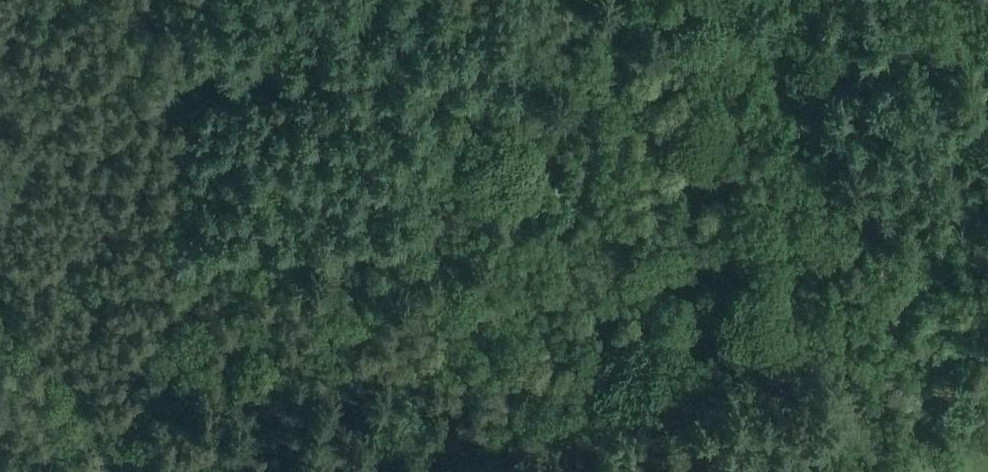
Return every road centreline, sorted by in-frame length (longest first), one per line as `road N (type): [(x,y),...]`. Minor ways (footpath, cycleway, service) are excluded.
road 1 (track): [(358,471),(666,396),(824,336),(898,295)]
road 2 (track): [(898,295),(738,0)]
road 3 (track): [(116,449),(173,442),(251,466),(317,471)]
road 4 (track): [(116,449),(59,351),(0,294)]

